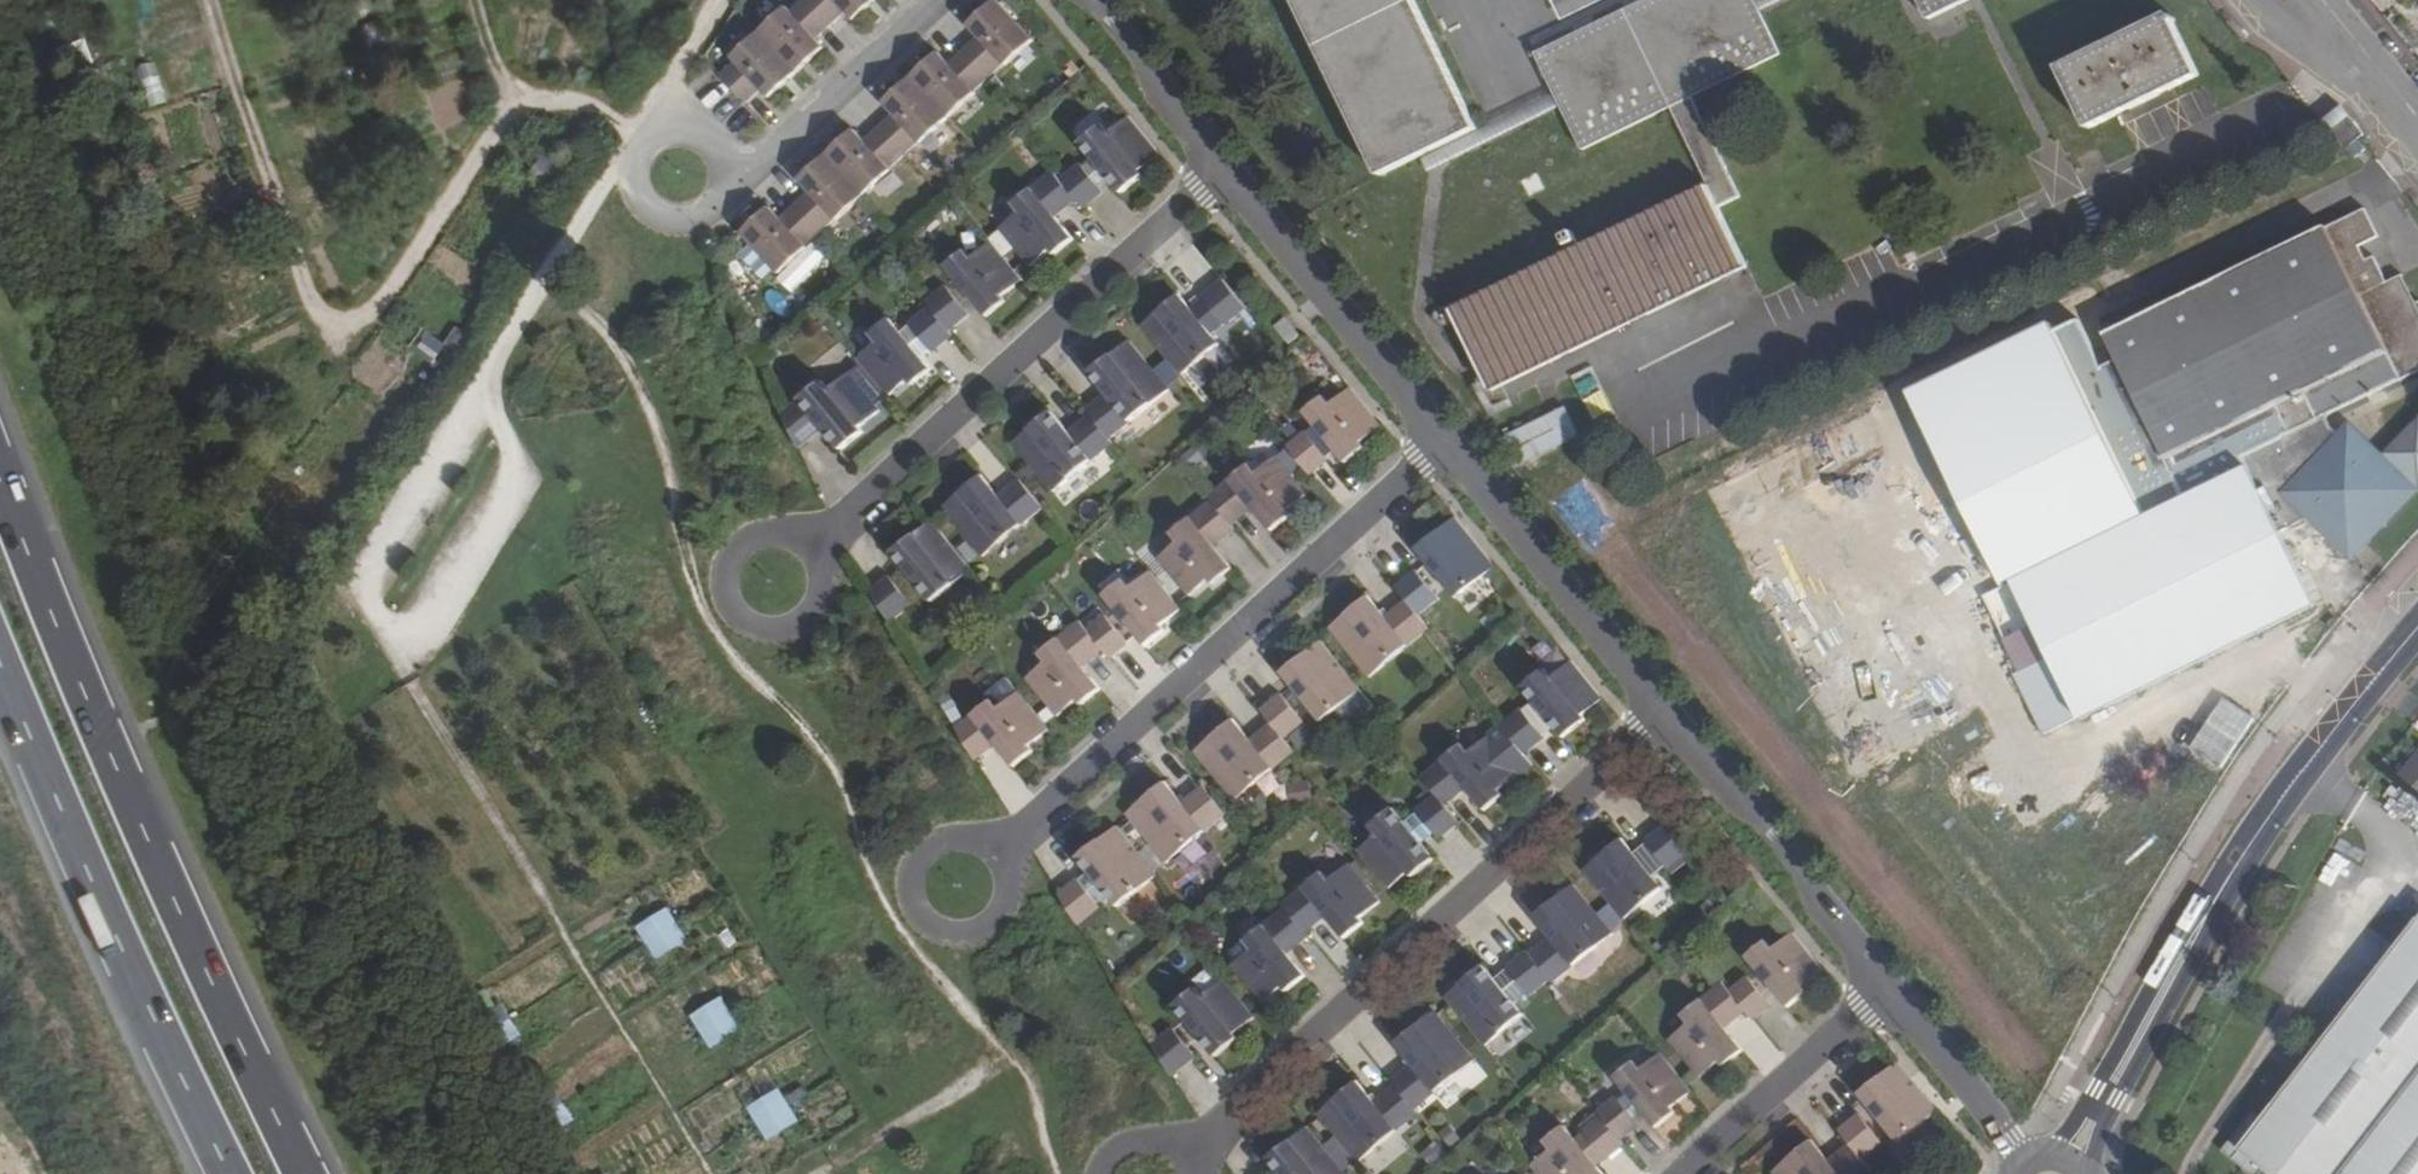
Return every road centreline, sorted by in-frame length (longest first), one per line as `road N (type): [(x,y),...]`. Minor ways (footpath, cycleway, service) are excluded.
road 1 (track): [(633,125),(509,105),(472,174),(379,307),(338,321),(314,311),(215,0)]
road 2 (trunk): [(303,1173),(128,802),(0,485)]
road 3 (residential): [(1663,710),(1166,1173)]
road 4 (residential): [(1441,438),(954,887)]
road 5 (secondary): [(2417,628),(2353,696),(2233,863),(2068,1168)]
road 6 (residential): [(1225,163),(769,588)]
road 7 (track): [(404,653),(713,1173)]
road 8 (trunk): [(0,668),(230,1173)]
road 9 (track): [(362,572),(478,399),(581,204),(633,125)]
road 10 (residential): [(930,0),(749,161),(581,204)]
road 11 (track): [(478,399),(523,480),(404,653),(362,572)]
road 12 (residential): [(1663,710),(1888,984)]
road 13 (residential): [(1441,438),(1663,710)]
road 14 (residential): [(1225,163),(1441,438)]
road 15 (residential): [(1888,984),(1682,1173)]
road 16 (residential): [(1888,984),(2030,1167)]
road 17 (track): [(1008,1056),(821,1173)]
road 18 (residential): [(1087,0),(1225,163)]
road 19 (residential): [(2305,0),(2417,138)]
road 20 (track): [(719,0),(633,125)]
road 21 (residential): [(2417,101),(2334,0)]

